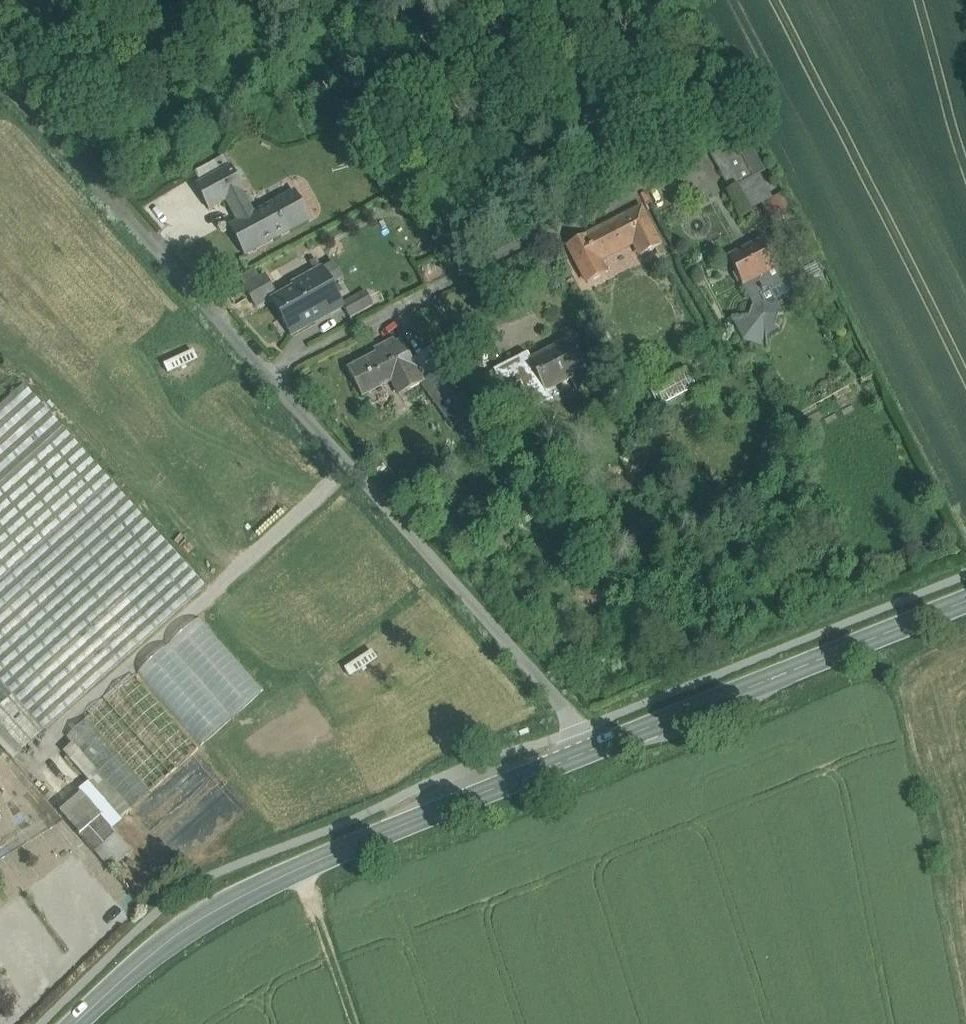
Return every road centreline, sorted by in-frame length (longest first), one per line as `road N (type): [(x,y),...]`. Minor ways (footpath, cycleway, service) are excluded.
road 1 (unclassified): [(0,78),(594,750)]
road 2 (secondary): [(77,1023),(179,932),(231,902),(594,750)]
road 3 (secondary): [(594,750),(965,601)]
road 4 (track): [(354,1023),(302,867)]

